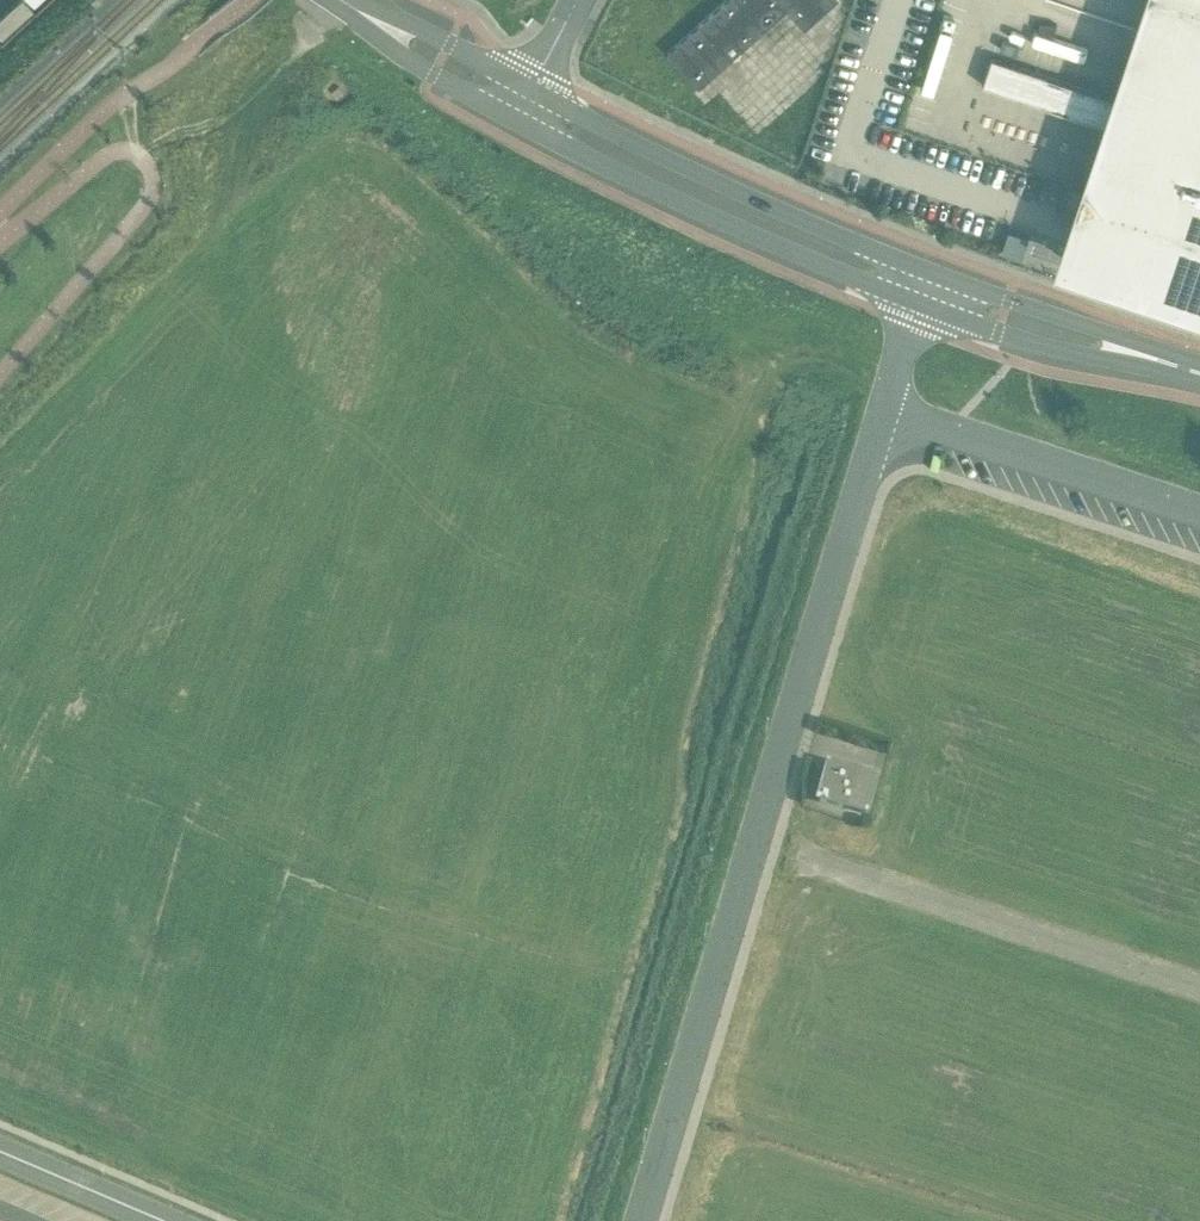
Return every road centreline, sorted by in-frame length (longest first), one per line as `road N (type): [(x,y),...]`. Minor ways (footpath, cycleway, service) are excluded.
road 1 (unclassified): [(1199,989),(753,843)]
road 2 (unclassified): [(753,843),(882,409)]
road 3 (tertiary): [(516,117),(717,218),(918,305)]
road 4 (tertiary): [(928,272),(726,188),(530,88)]
road 5 (unclassified): [(753,843),(640,1220)]
road 6 (unclassified): [(882,409),(1199,513)]
road 7 (tertiary): [(918,305),(1077,352),(1160,360)]
road 8 (tertiary): [(1160,360),(928,272)]
road 9 (unclassified): [(160,1220),(0,1153)]
road 10 (tertiary): [(383,22),(407,57),(516,117)]
road 11 (tertiary): [(530,88),(425,31),(383,22)]

